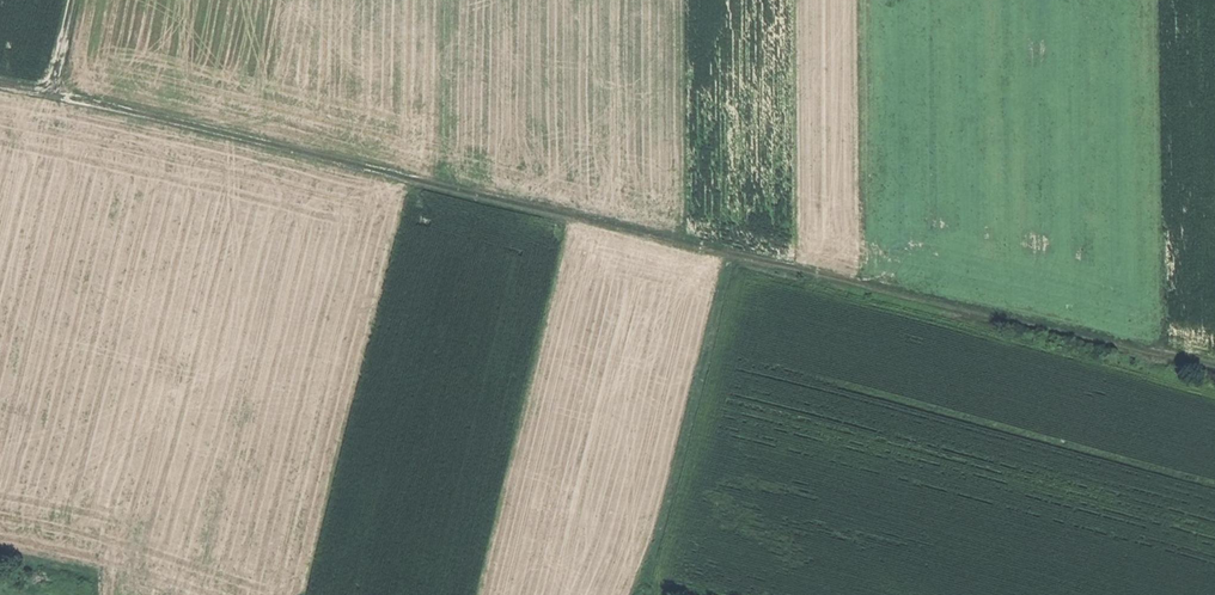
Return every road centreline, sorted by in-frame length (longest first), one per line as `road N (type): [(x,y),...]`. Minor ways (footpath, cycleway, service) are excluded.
road 1 (track): [(1214,368),(0,85)]

